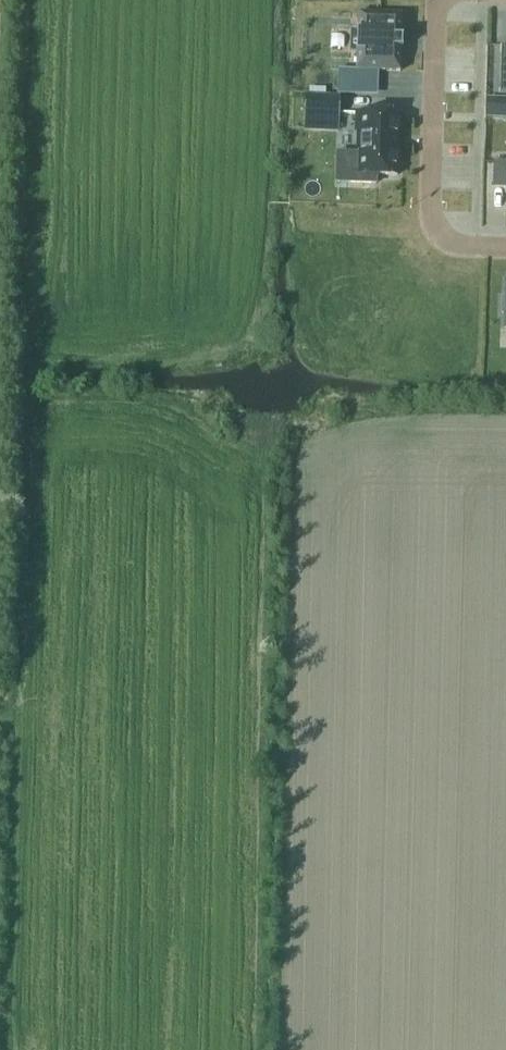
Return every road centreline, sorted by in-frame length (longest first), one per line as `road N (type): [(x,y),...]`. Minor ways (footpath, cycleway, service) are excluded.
road 1 (residential): [(505,243),(444,239),(430,220),(437,0)]

